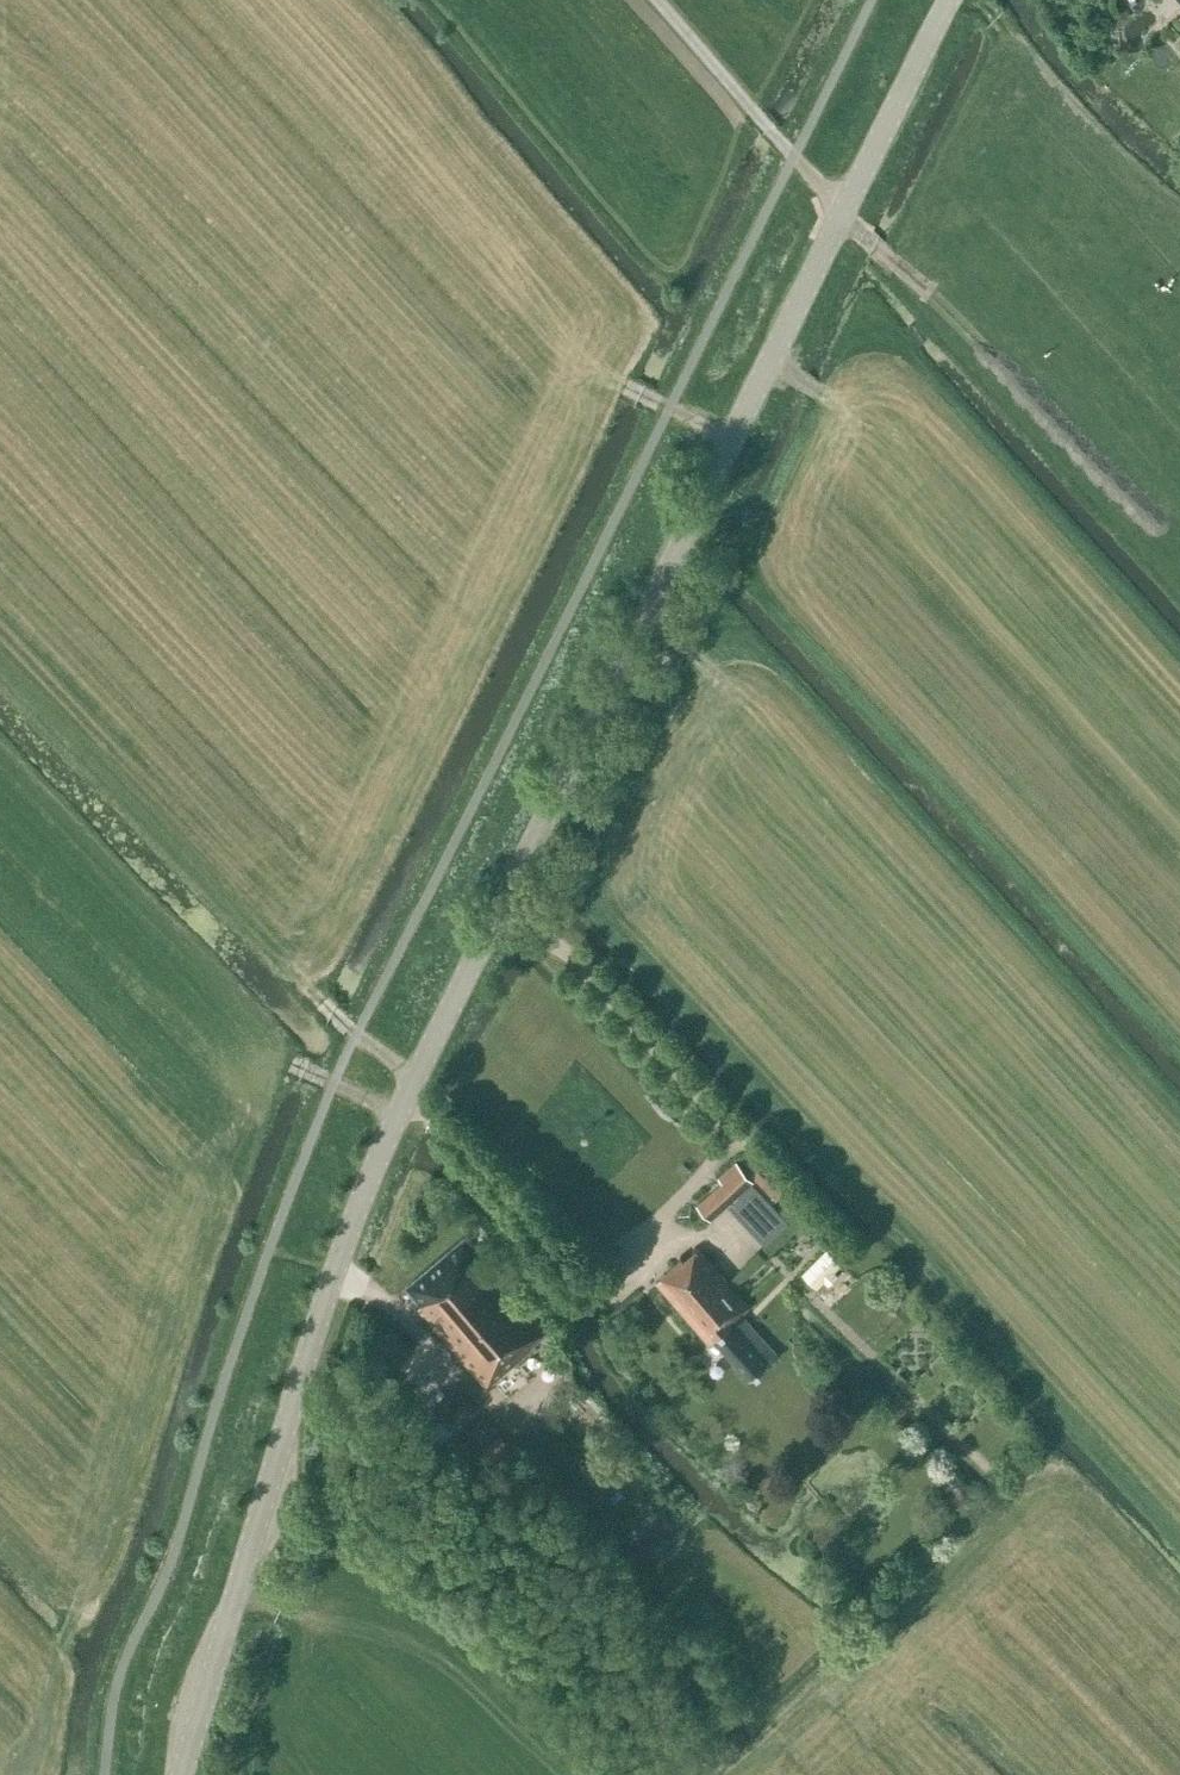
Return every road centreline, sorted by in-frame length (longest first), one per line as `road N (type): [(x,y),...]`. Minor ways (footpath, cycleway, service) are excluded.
road 1 (tertiary): [(181,1774),(336,1268),(397,1117),(951,0)]
road 2 (track): [(418,1076),(356,1036),(0,666)]

